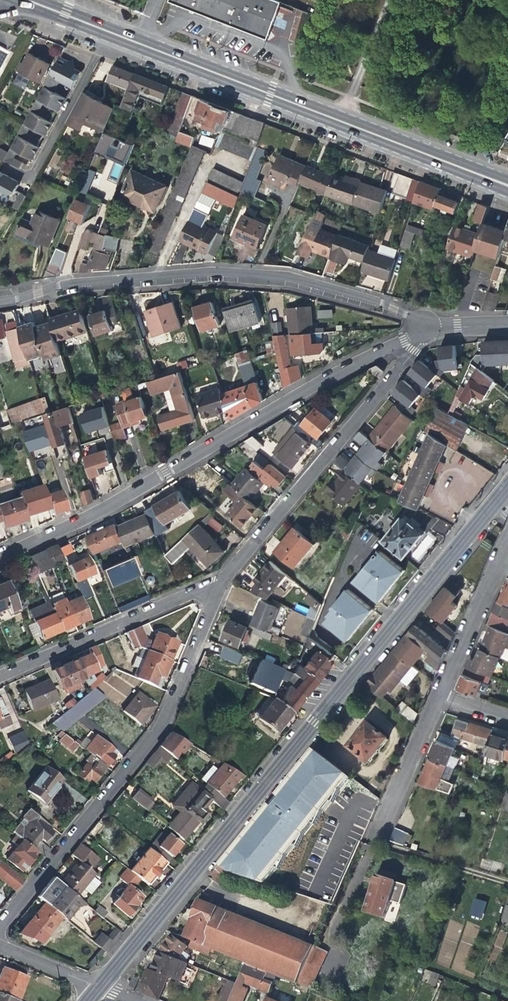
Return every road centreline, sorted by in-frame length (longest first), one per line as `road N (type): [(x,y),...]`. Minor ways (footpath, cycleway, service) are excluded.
road 1 (primary): [(101,986),(507,489)]
road 2 (primary): [(28,0),(507,186)]
road 3 (residential): [(0,557),(103,510),(425,326)]
road 4 (residential): [(425,326),(397,308),(284,276),(212,271),(0,295)]
road 5 (residential): [(0,928),(162,729),(224,585)]
road 6 (residential): [(224,585),(416,350),(425,326)]
road 7 (residential): [(224,585),(0,676)]
road 8 (residential): [(442,699),(507,548)]
road 9 (residential): [(442,699),(381,837)]

